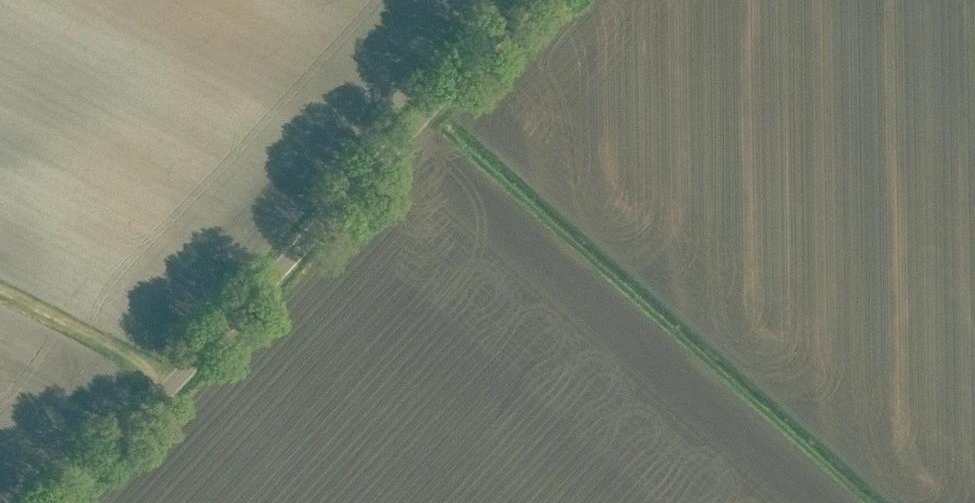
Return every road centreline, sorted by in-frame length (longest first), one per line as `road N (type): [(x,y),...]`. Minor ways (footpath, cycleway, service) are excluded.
road 1 (unclassified): [(62,502),(532,0)]
road 2 (track): [(172,385),(126,352),(0,288)]

